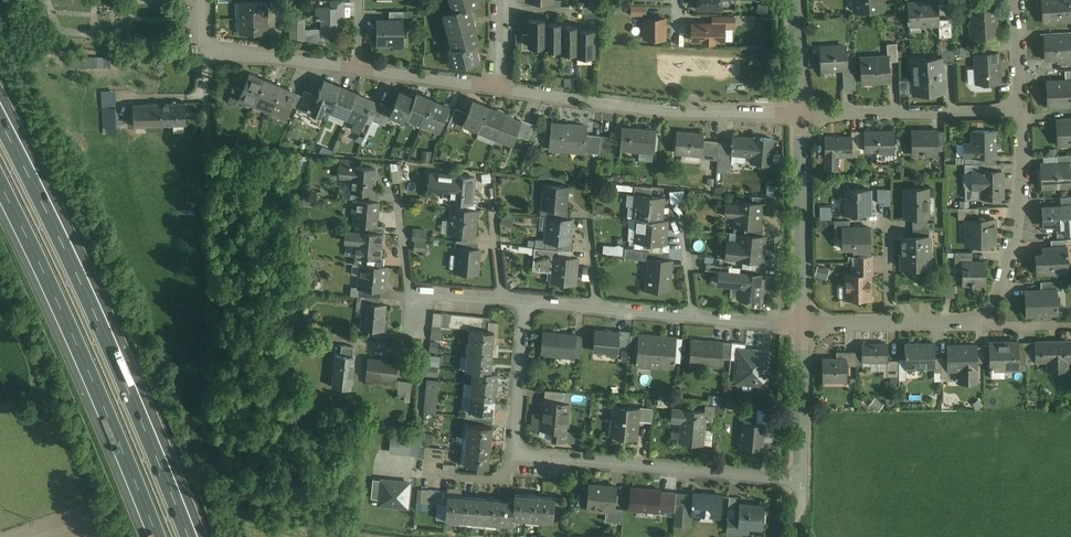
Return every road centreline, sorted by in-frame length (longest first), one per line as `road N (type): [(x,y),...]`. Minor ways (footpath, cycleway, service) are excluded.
road 1 (motorway): [(194,536),(140,399),(0,110)]
road 2 (residential): [(523,299),(513,449),(800,479)]
road 3 (motorway): [(0,181),(70,323),(157,536)]
road 4 (residential): [(800,113),(640,106),(494,87)]
road 5 (residential): [(1021,110),(800,113)]
road 6 (residential): [(1021,110),(1018,223),(988,325)]
road 7 (residential): [(803,328),(800,113)]
road 8 (residential): [(360,68),(215,54),(204,46),(204,0)]
road 9 (residential): [(800,479),(803,328)]
road 10 (residential): [(494,87),(360,68)]

